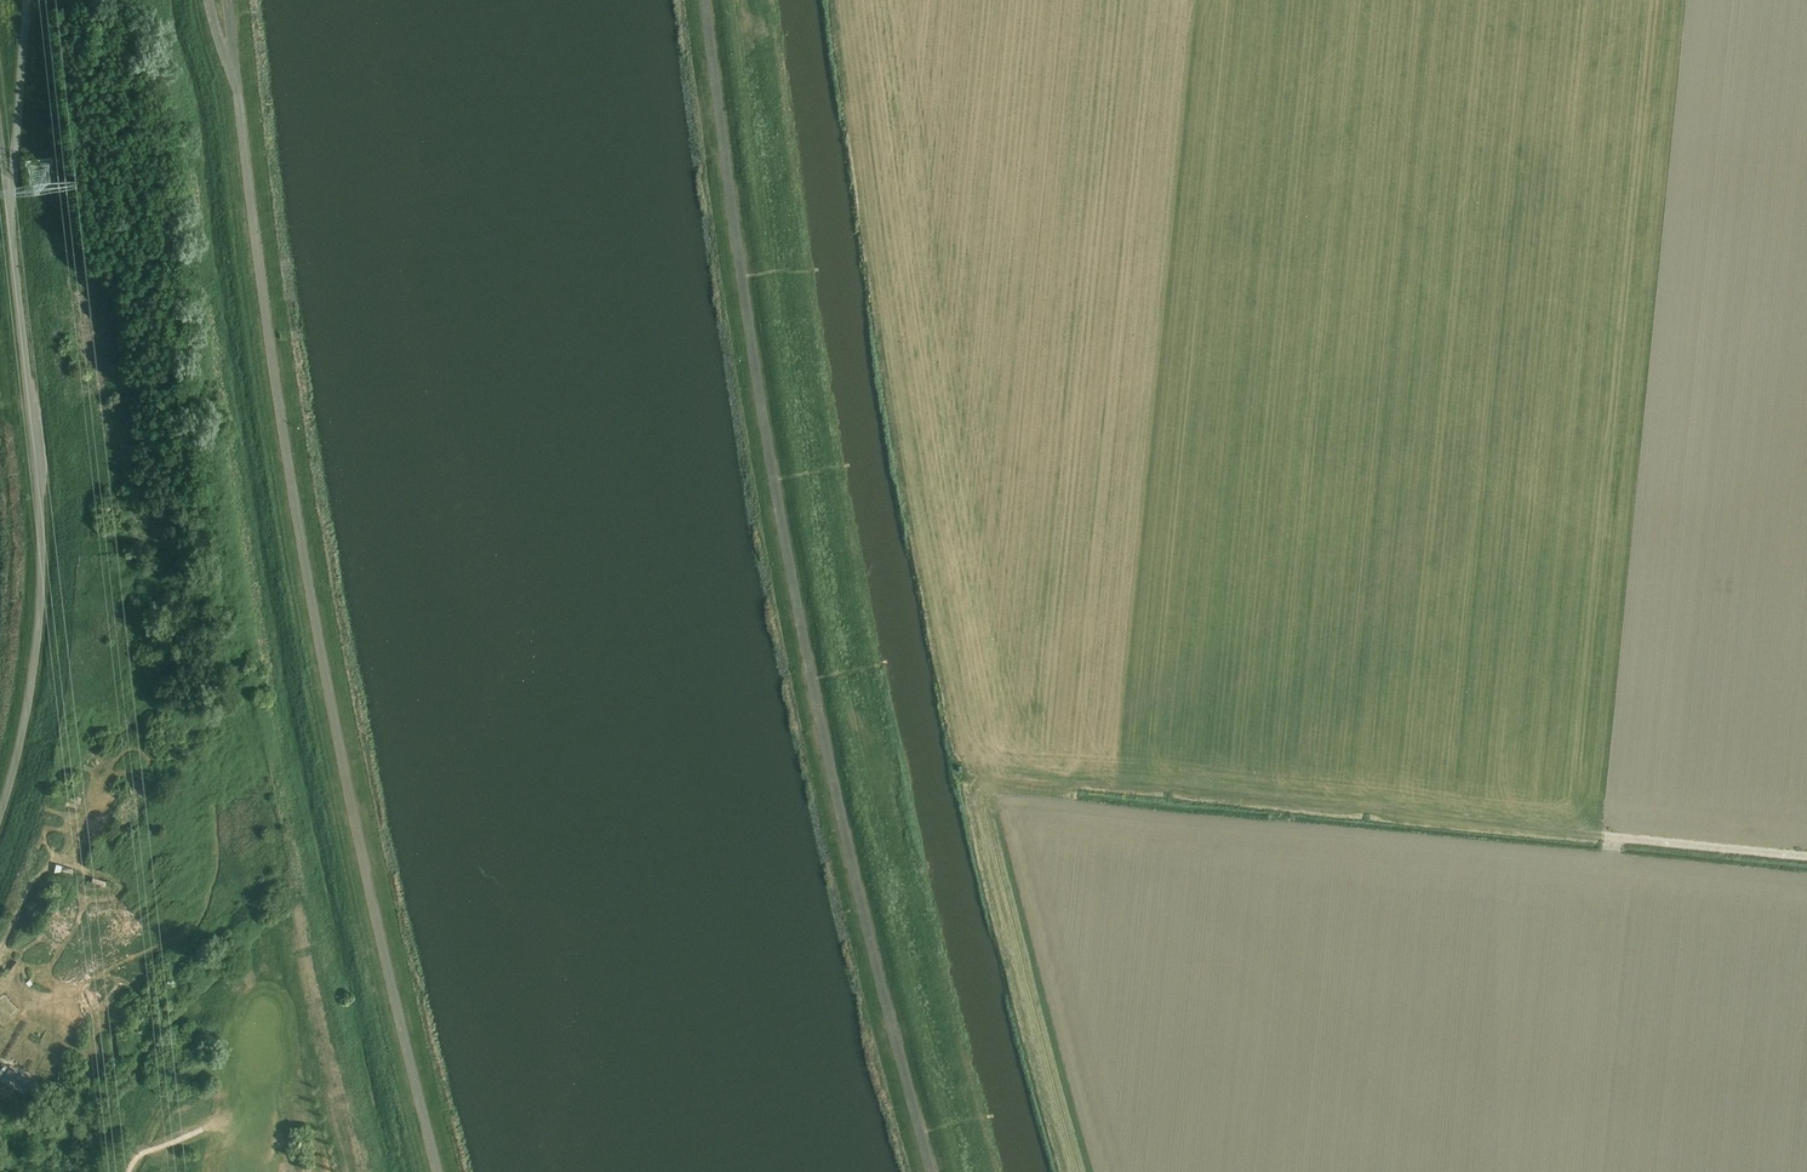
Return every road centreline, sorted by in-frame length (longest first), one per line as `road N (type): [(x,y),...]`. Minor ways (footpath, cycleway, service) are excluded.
road 1 (unclassified): [(929,1171),(849,867),(800,626),(703,0)]
road 2 (unclassified): [(0,812),(25,722),(42,524),(8,193)]

